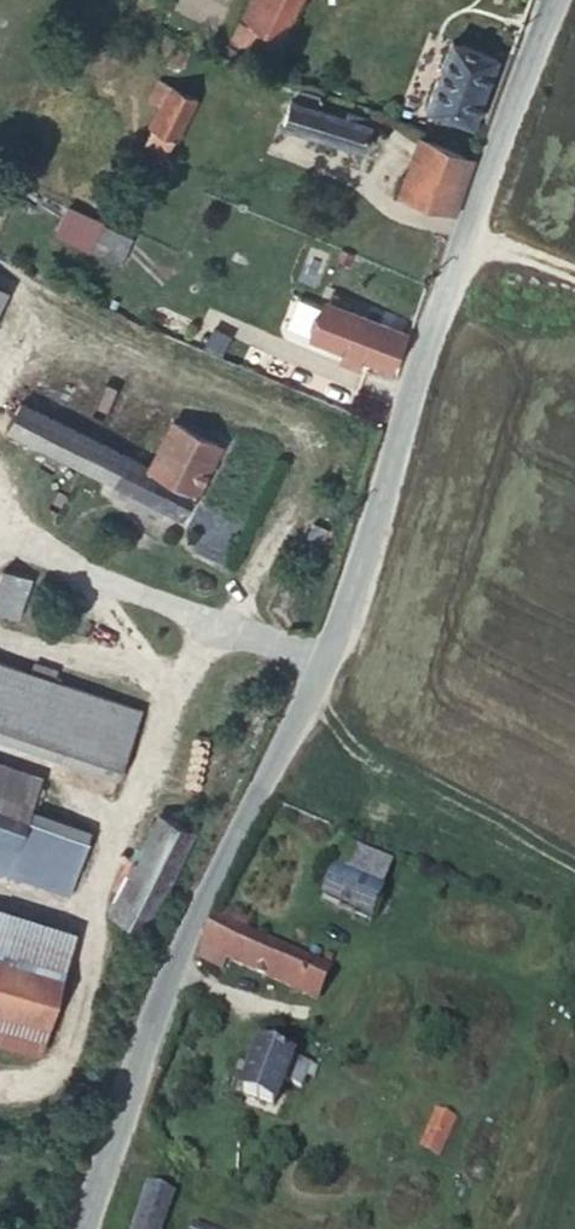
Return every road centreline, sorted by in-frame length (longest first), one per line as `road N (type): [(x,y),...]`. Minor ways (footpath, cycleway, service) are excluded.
road 1 (secondary): [(87,1228),(133,1085),(229,858),(345,627),(488,183),(557,0)]

